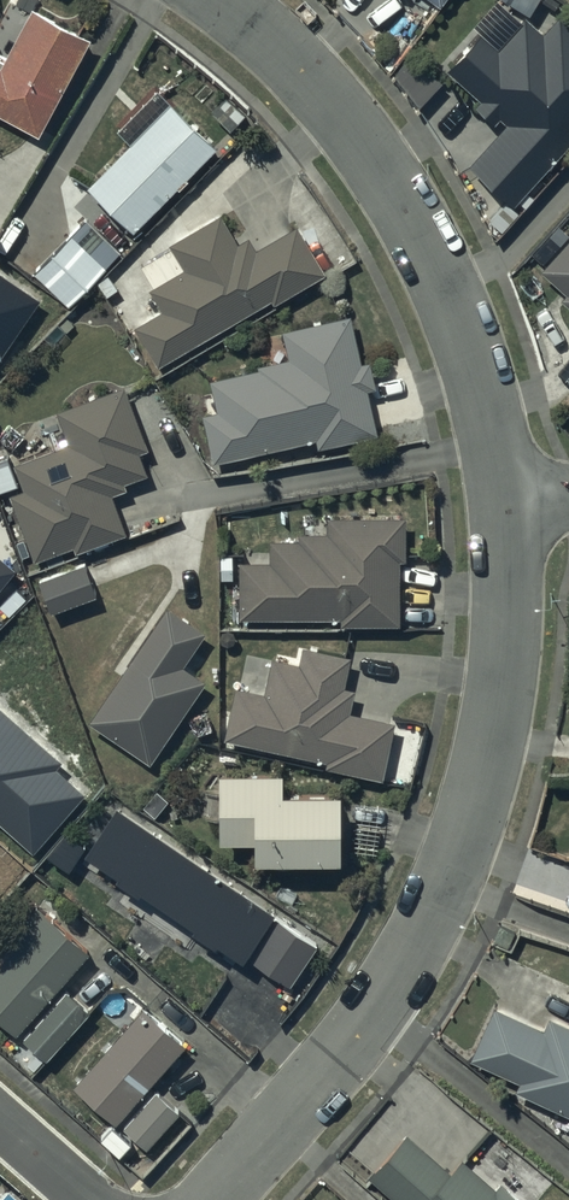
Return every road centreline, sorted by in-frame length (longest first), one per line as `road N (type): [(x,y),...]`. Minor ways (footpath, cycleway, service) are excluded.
road 1 (residential): [(506,499),(502,691),(469,844),(398,983),(213,1199)]
road 2 (residential): [(215,0),(274,47),(363,154),(475,376),(506,499)]

